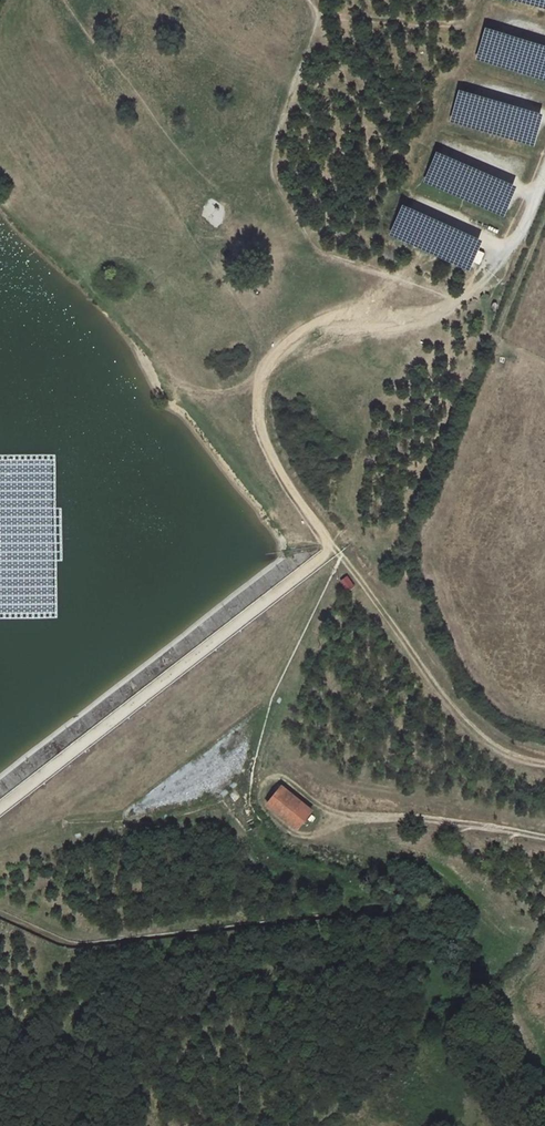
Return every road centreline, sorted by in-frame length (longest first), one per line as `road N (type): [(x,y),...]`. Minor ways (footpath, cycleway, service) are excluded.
road 1 (track): [(544,166),(512,243),(456,302),(315,325),(267,366),(263,433),(275,465),(334,546)]
road 2 (track): [(334,546),(0,806)]
road 3 (track): [(317,15),(269,169),(284,204),(316,251),(456,302)]
road 4 (track): [(334,546),(458,716),(510,755),(544,764)]
road 5 (track): [(544,836),(348,817)]
road 6 (track): [(317,15),(427,23),(467,18),(487,3)]

